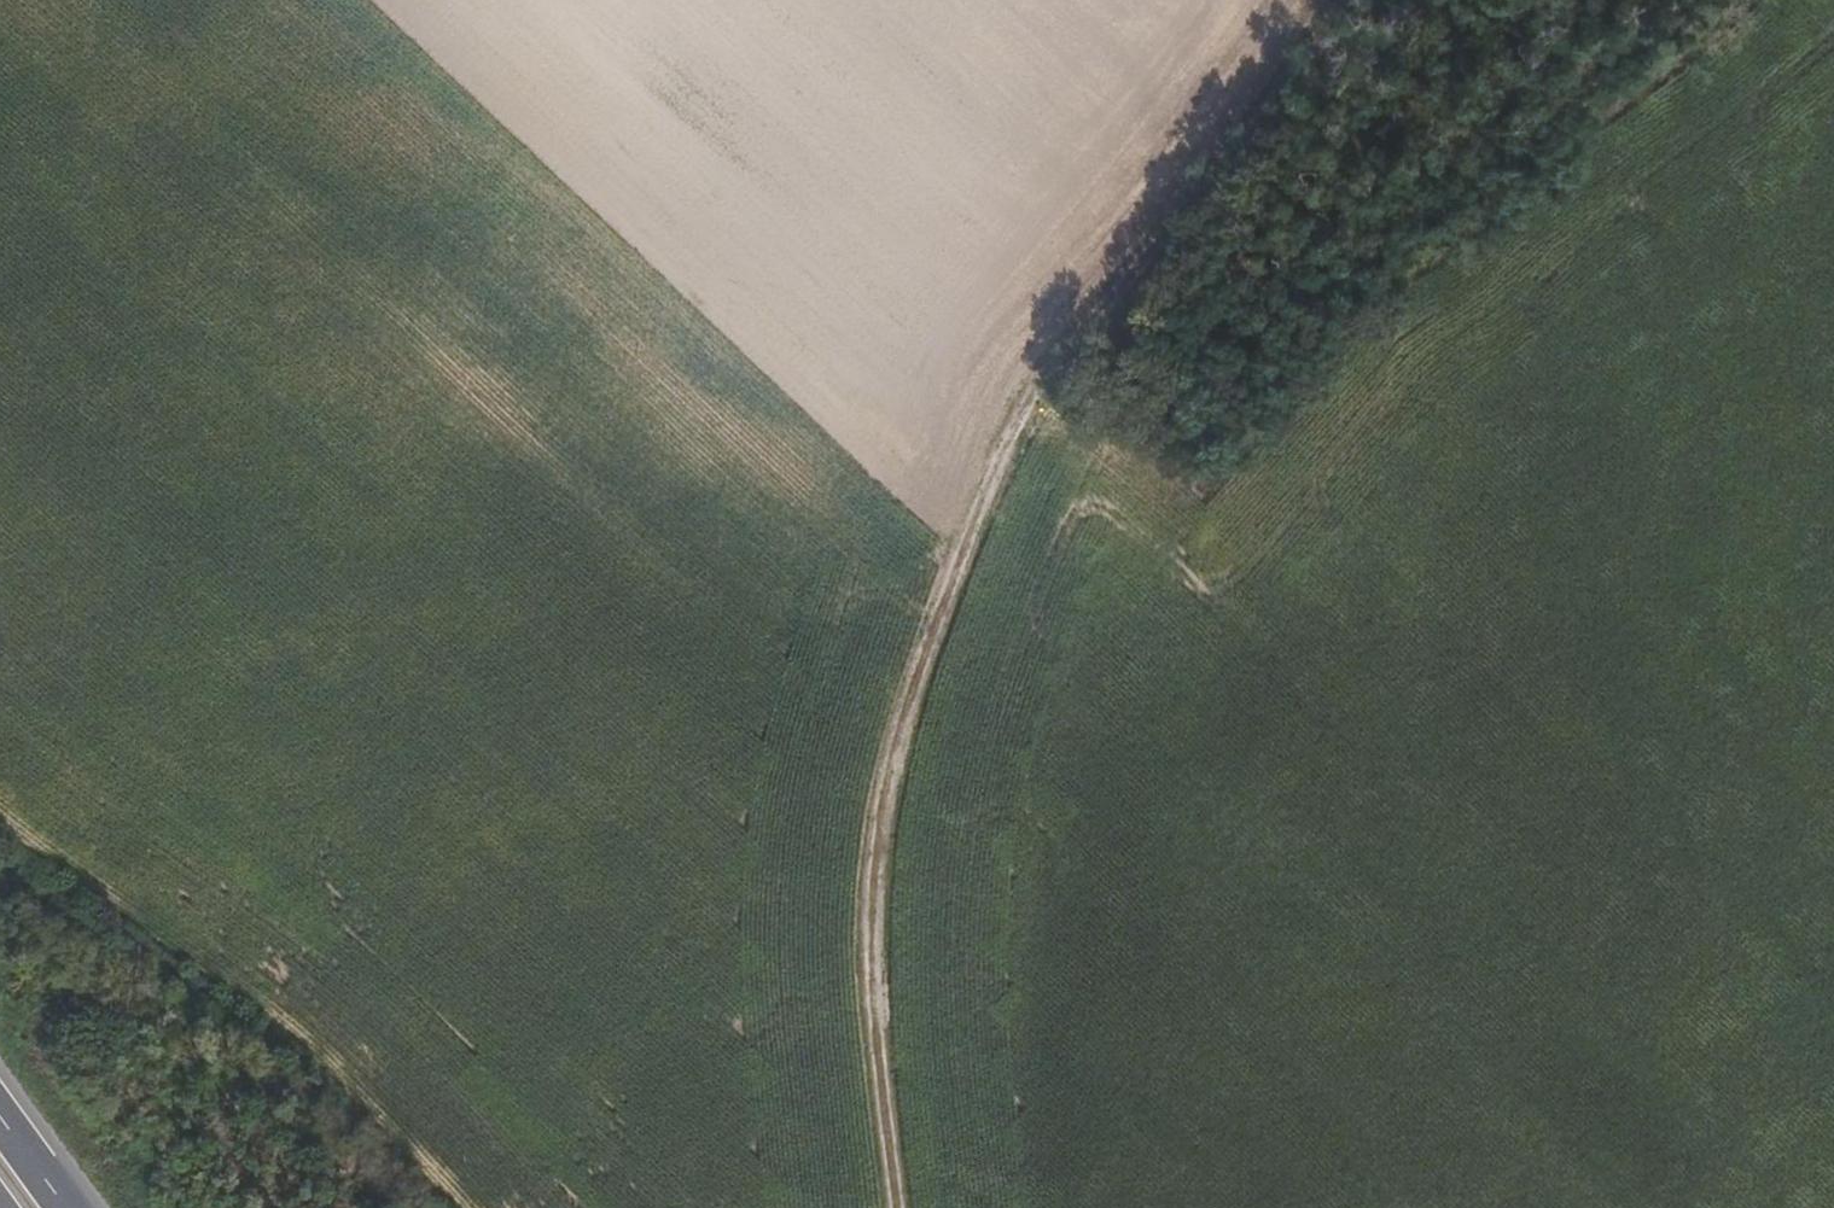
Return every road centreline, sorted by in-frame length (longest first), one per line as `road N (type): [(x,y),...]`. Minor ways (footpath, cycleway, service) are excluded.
road 1 (track): [(903,1207),(878,978),(900,774),(938,636),(998,483),(1090,332),(1346,0)]
road 2 (motorway): [(91,1207),(0,1084)]

